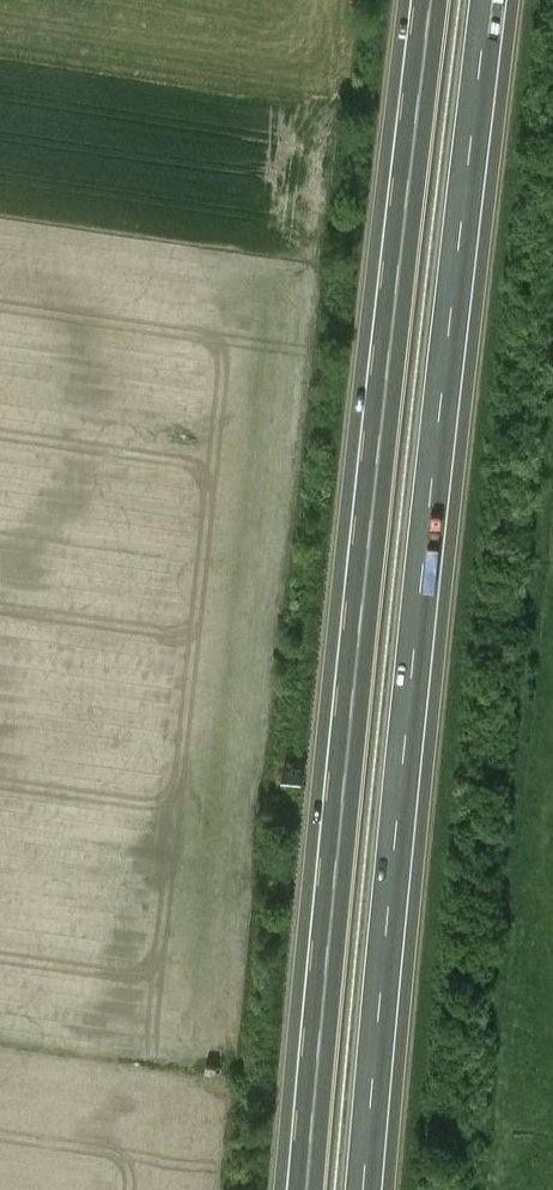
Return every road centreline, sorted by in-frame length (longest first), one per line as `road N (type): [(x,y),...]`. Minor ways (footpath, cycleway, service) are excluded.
road 1 (motorway): [(367,1189),(450,359),(495,0)]
road 2 (motorway): [(436,0),(393,337),(311,1189)]

